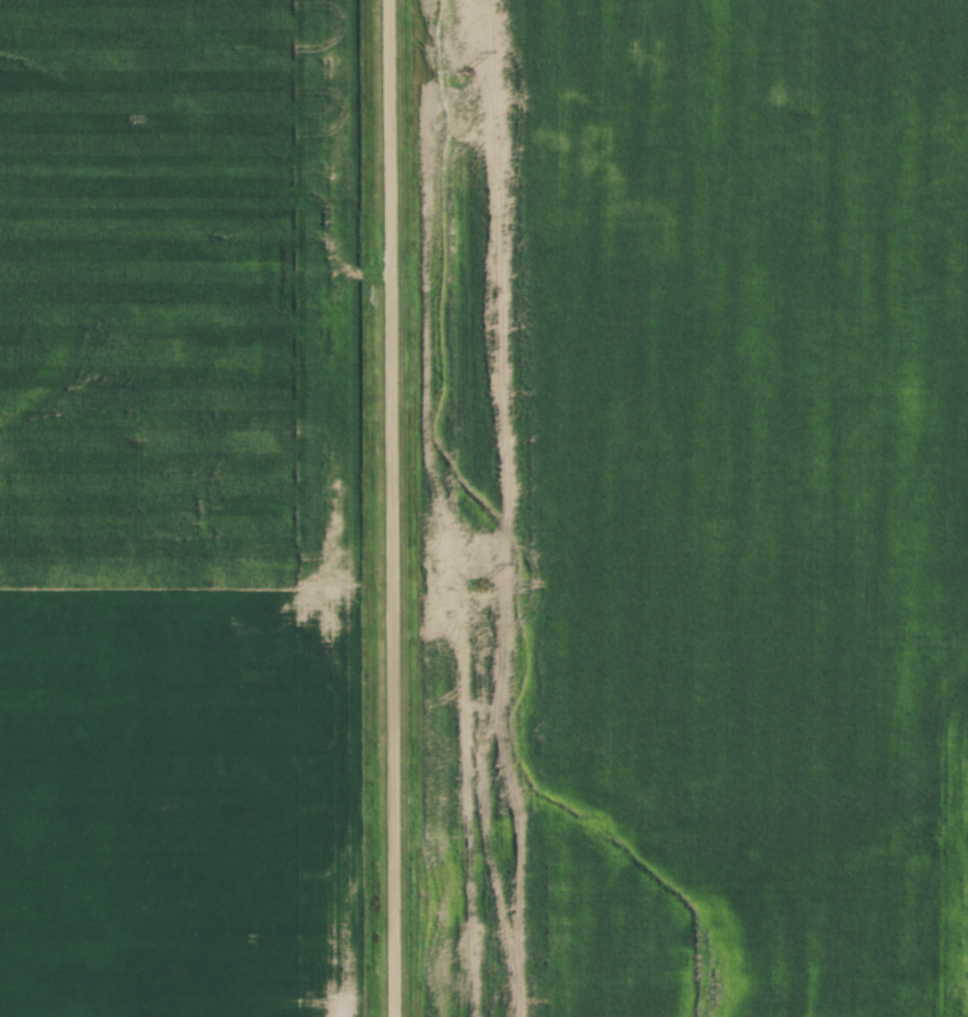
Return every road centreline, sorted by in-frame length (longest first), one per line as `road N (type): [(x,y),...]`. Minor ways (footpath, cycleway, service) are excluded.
road 1 (residential): [(399,1016),(393,0)]

